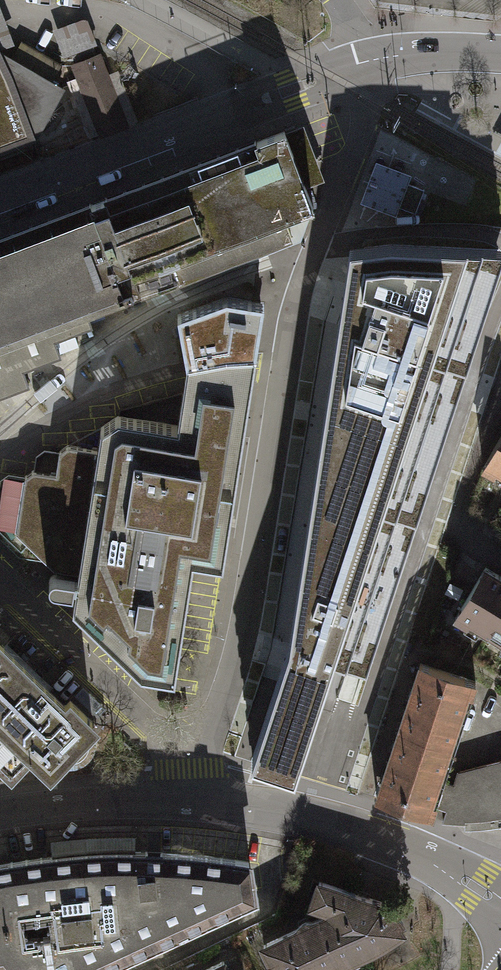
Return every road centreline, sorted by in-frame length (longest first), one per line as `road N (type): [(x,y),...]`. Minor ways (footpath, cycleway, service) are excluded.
road 1 (residential): [(367,61),(359,135),(294,310),(236,663),(218,715),(174,757)]
road 2 (unclassified): [(367,61),(0,199)]
road 3 (unclassified): [(188,802),(268,809),(365,832),(426,856),(500,905)]
road 4 (unclassified): [(0,582),(174,757)]
road 5 (unclassified): [(0,814),(188,802)]
road 6 (residential): [(500,53),(367,61)]

